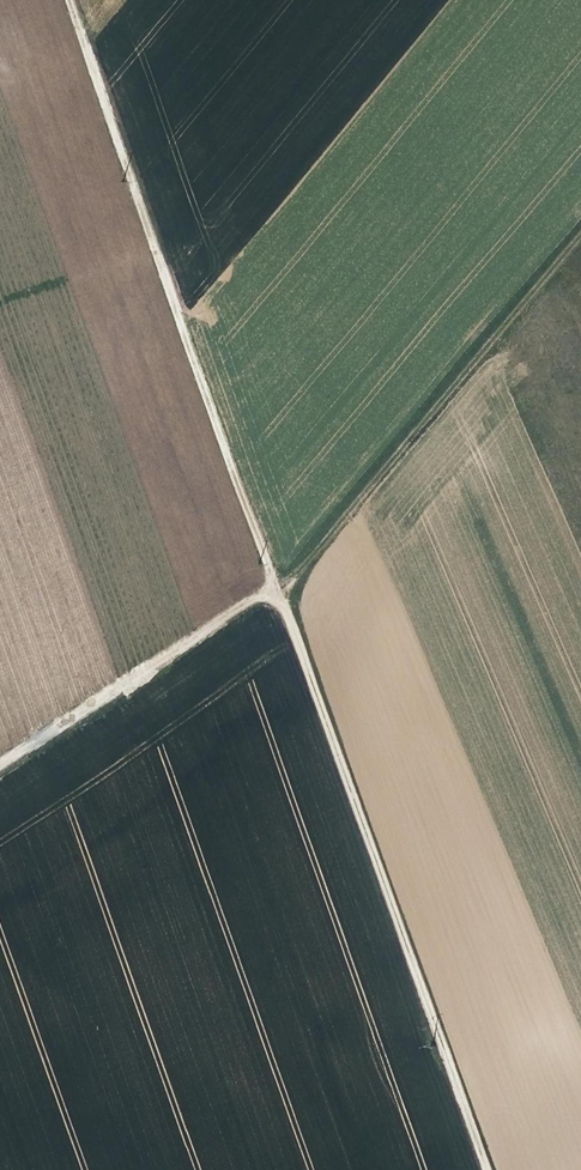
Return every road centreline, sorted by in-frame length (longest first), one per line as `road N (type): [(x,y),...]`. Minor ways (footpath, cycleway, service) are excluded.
road 1 (track): [(484,1169),(275,598),(73,0)]
road 2 (track): [(580,226),(275,598),(235,608),(0,764)]

